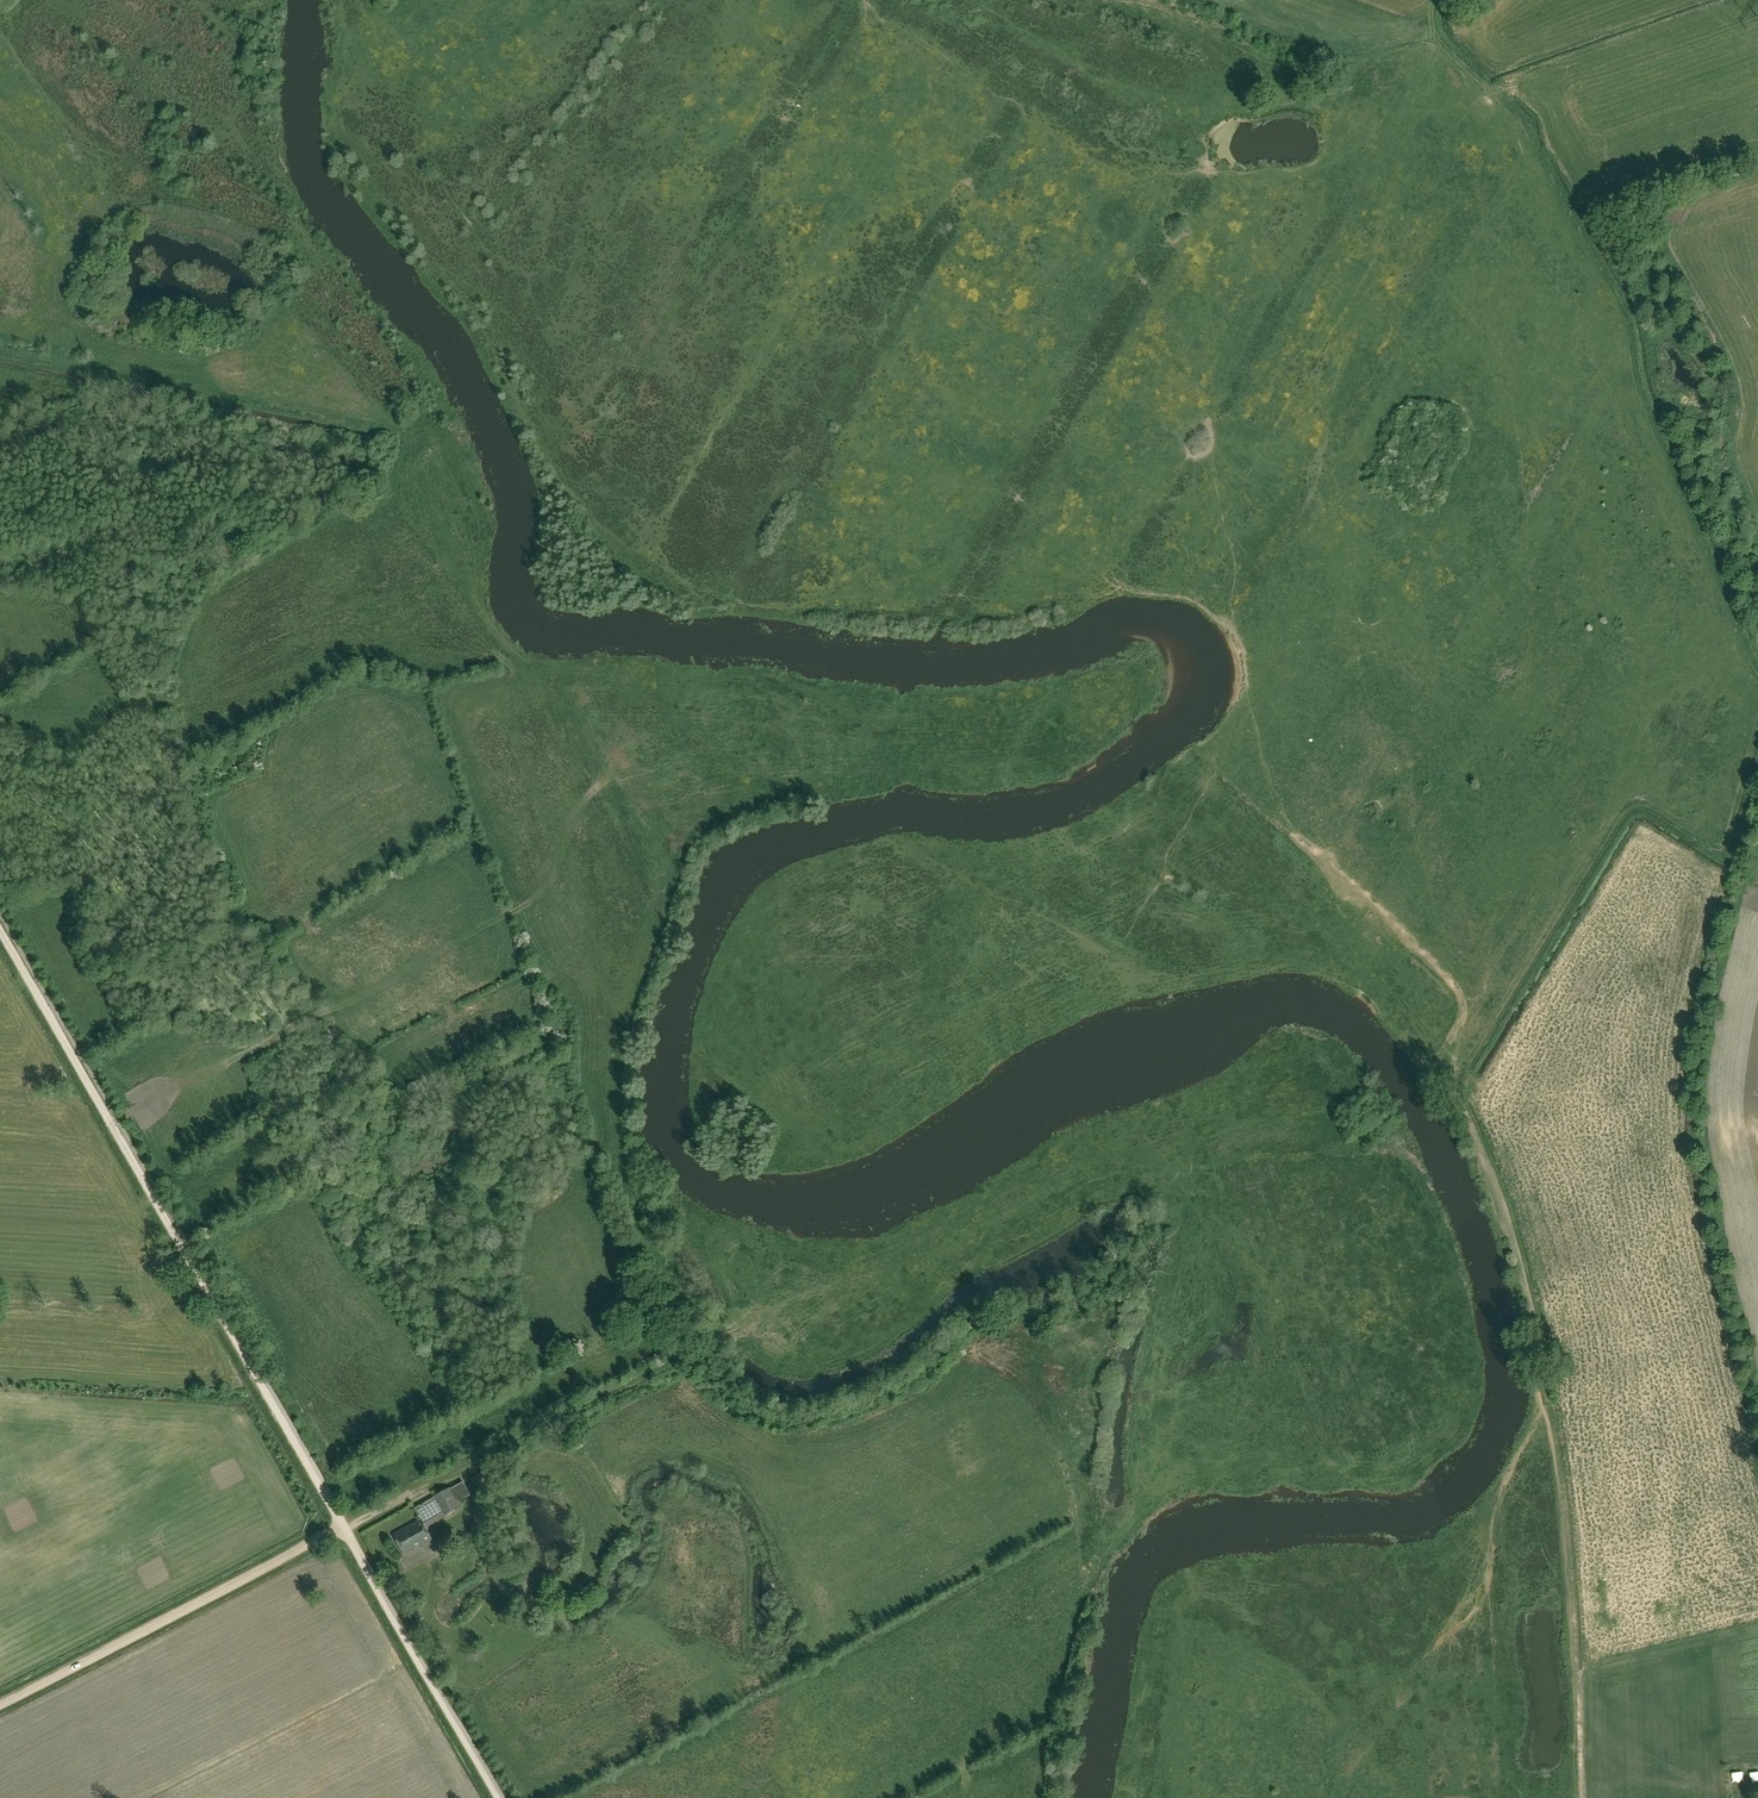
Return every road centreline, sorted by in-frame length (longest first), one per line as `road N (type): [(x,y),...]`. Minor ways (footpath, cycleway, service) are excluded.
road 1 (track): [(0,930),(343,1528)]
road 2 (track): [(0,1705),(343,1528)]
road 3 (track): [(497,1797),(343,1528)]
road 4 (track): [(343,1528),(471,1467)]

